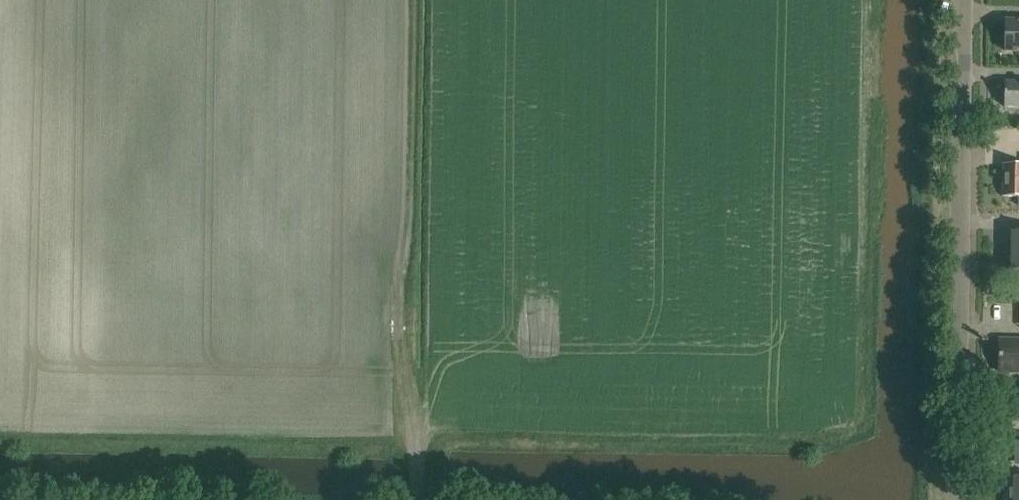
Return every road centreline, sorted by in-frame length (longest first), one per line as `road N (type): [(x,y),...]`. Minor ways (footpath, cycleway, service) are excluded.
road 1 (tertiary): [(956,499),(962,0)]

